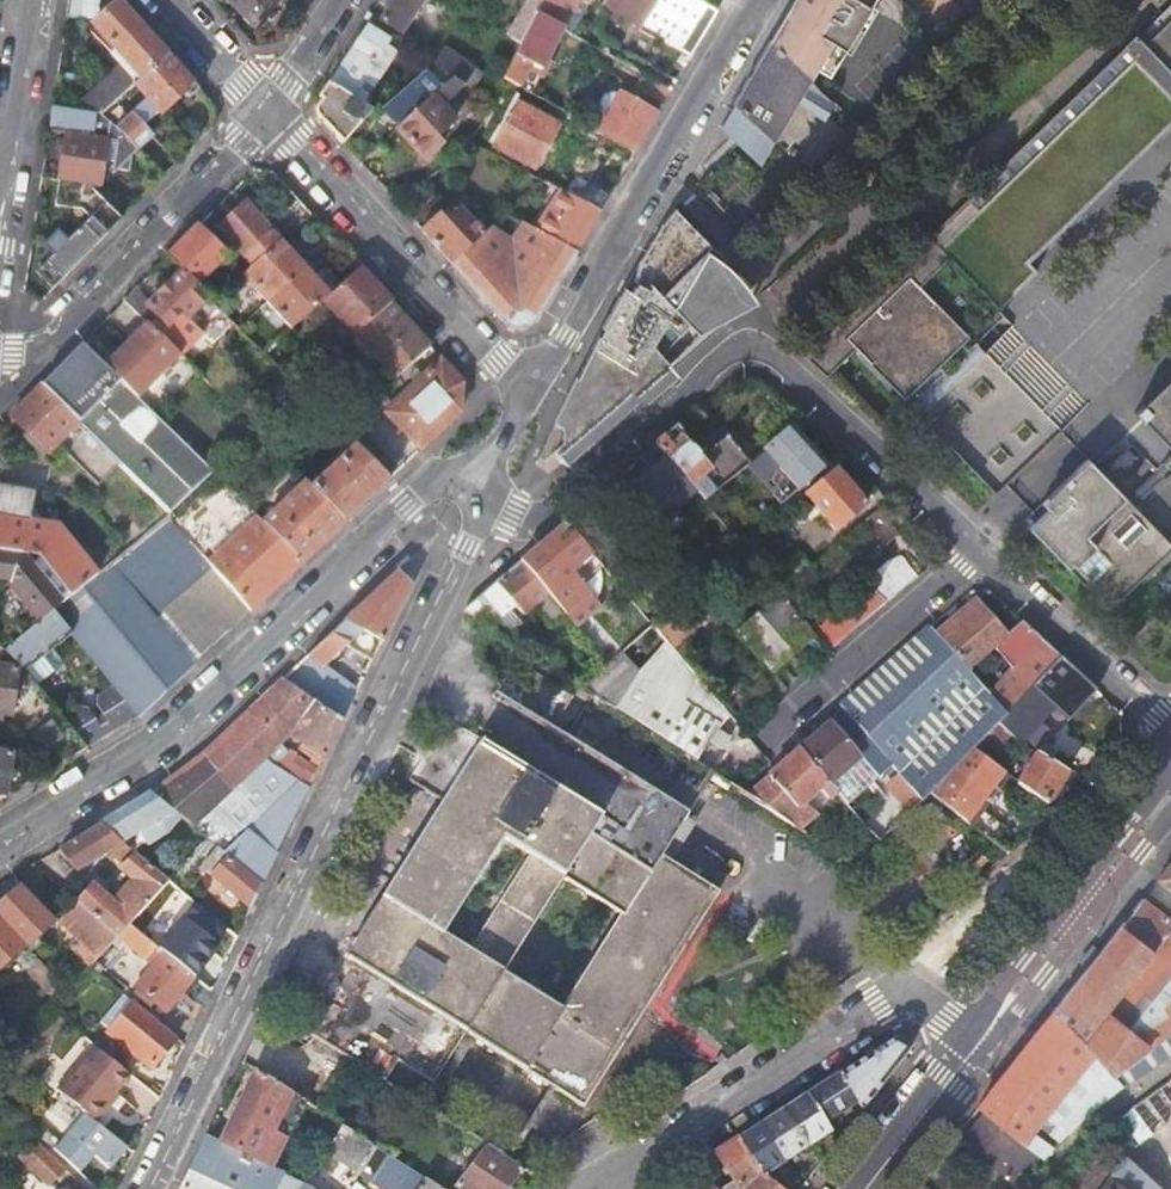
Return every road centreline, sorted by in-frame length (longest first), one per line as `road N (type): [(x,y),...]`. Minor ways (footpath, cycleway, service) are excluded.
road 1 (residential): [(157,1188),(485,503)]
road 2 (residential): [(976,554),(956,520),(788,366),(759,352),(721,361),(552,509),(527,517),(485,503)]
road 3 (residential): [(439,482),(380,528),(184,722),(0,841)]
road 4 (residential): [(532,397),(739,24),(761,0)]
road 5 (residential): [(978,1042),(910,997),(878,1003),(592,1188)]
road 6 (residential): [(266,108),(532,397)]
road 7 (residential): [(0,360),(53,338),(243,144),(266,108)]
road 8 (secondary): [(978,1042),(1170,794)]
road 9 (residential): [(1170,734),(976,554)]
road 10 (residential): [(976,554),(777,726)]
road 11 (tertiary): [(32,0),(0,218)]
road 12 (secondary): [(866,1188),(978,1042)]
road 13 (residential): [(165,0),(266,108)]
road 14 (residential): [(266,108),(336,0)]
road 15 (residential): [(532,397),(439,482)]

